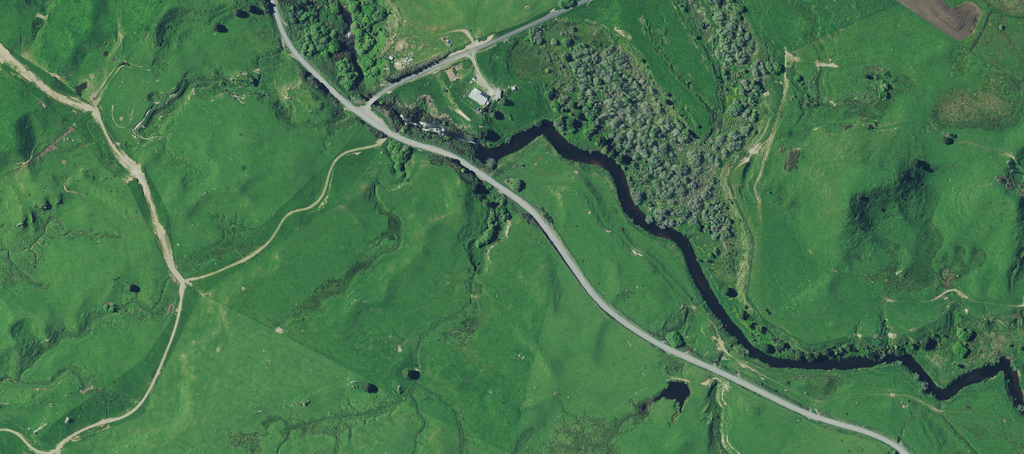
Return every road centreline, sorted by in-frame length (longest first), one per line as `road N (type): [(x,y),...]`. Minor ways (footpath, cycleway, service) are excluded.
road 1 (unclassified): [(904,453),(641,335),(599,301),(526,206),(459,160),(406,141),(359,112)]
road 2 (unclassified): [(359,112),(396,84),(584,0)]
road 3 (unclassified): [(359,112),(293,51),(271,0)]

